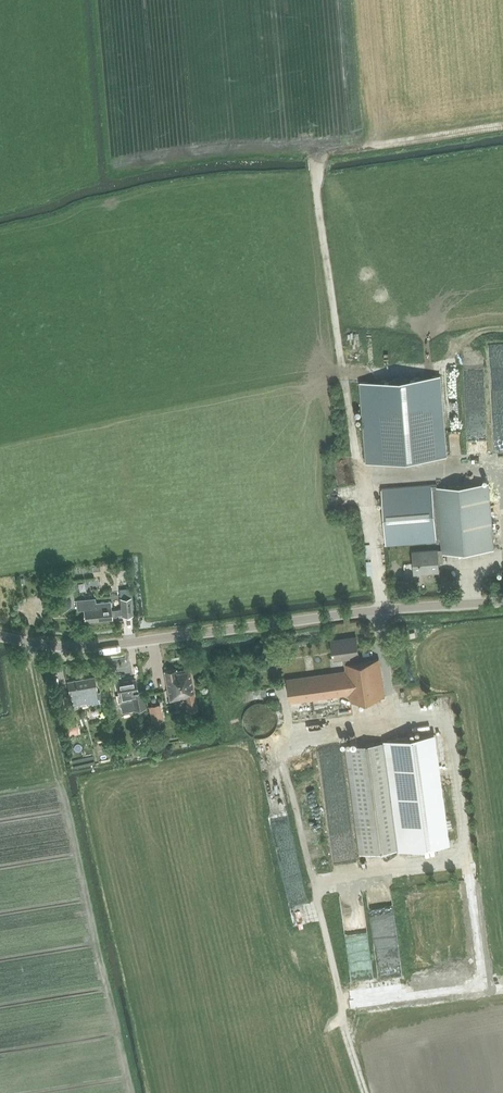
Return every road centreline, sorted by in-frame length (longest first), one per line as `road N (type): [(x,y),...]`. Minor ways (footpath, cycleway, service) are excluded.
road 1 (unclassified): [(267,625),(87,647),(0,635)]
road 2 (unclassified): [(267,625),(502,602)]

